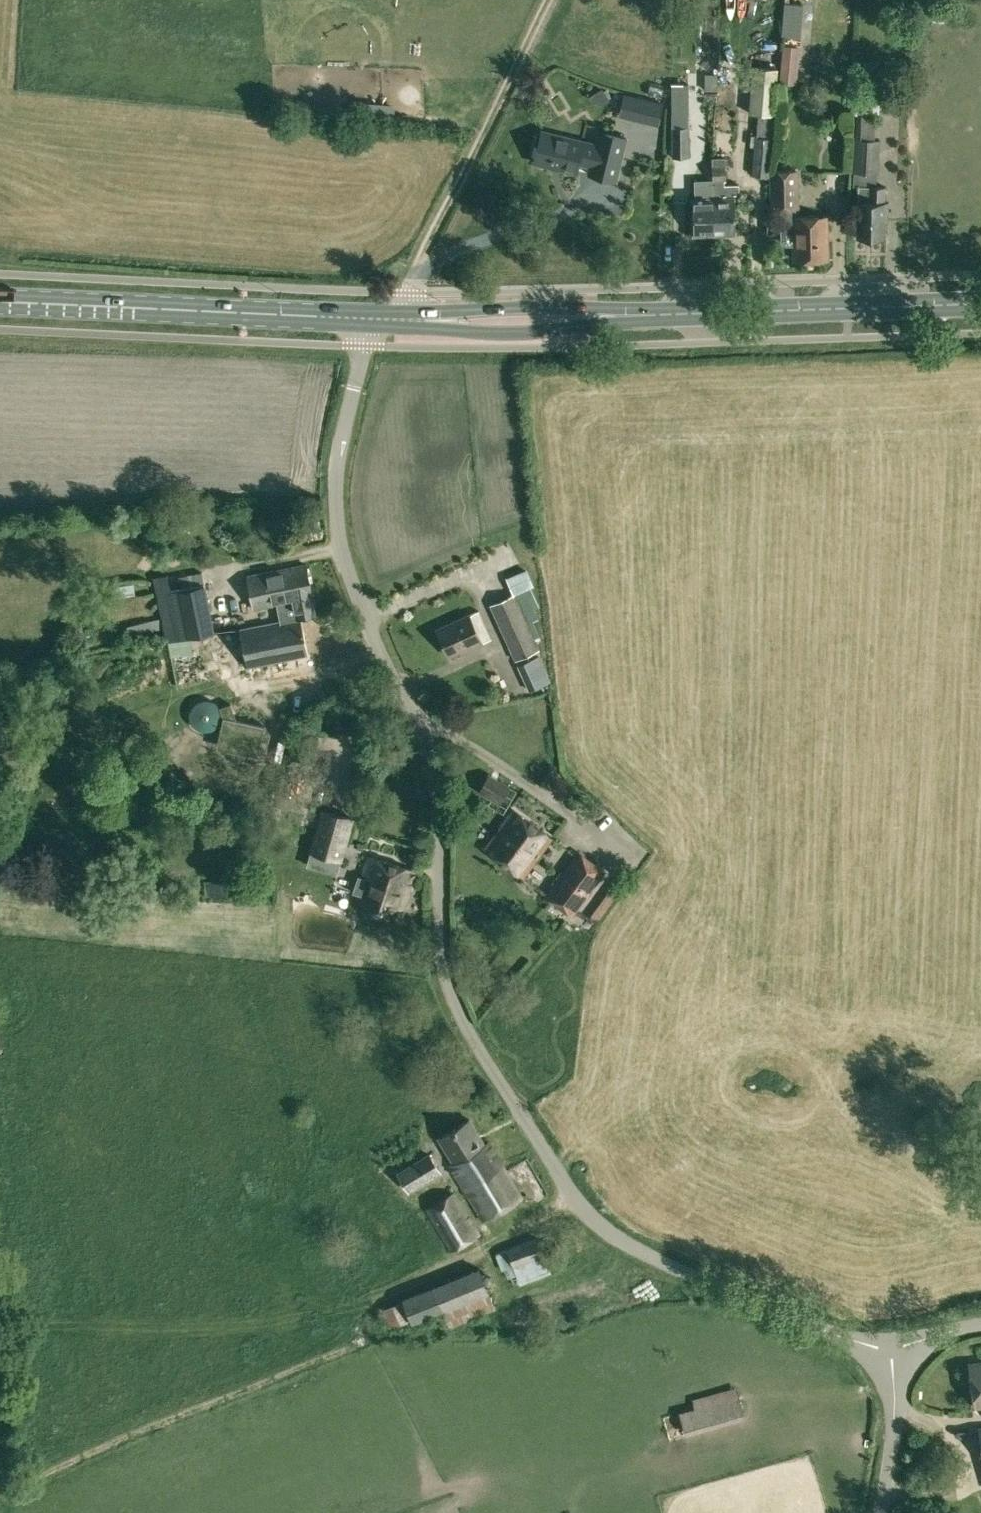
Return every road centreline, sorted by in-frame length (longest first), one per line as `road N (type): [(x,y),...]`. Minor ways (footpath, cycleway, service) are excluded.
road 1 (unclassified): [(892,1354),(624,1245),(559,1175),(449,998),(445,820),(428,744),(386,661),(339,532),(336,487),(354,388),(364,345),(389,318)]
road 2 (primary): [(389,318),(980,303)]
road 3 (primary): [(389,318),(0,300)]
road 4 (track): [(389,318),(412,293),(427,239),(548,0)]
road 5 (unclassified): [(872,1512),(892,1354)]

